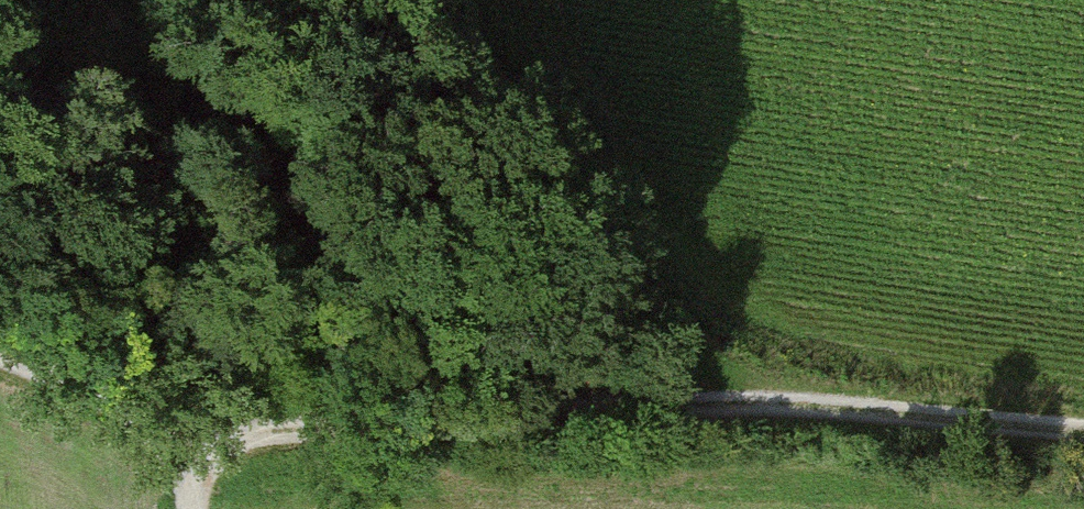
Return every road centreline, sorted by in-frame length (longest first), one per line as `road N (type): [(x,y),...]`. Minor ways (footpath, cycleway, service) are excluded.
road 1 (track): [(1083,441),(752,410),(206,422),(0,368)]
road 2 (track): [(437,0),(601,195),(688,411)]

